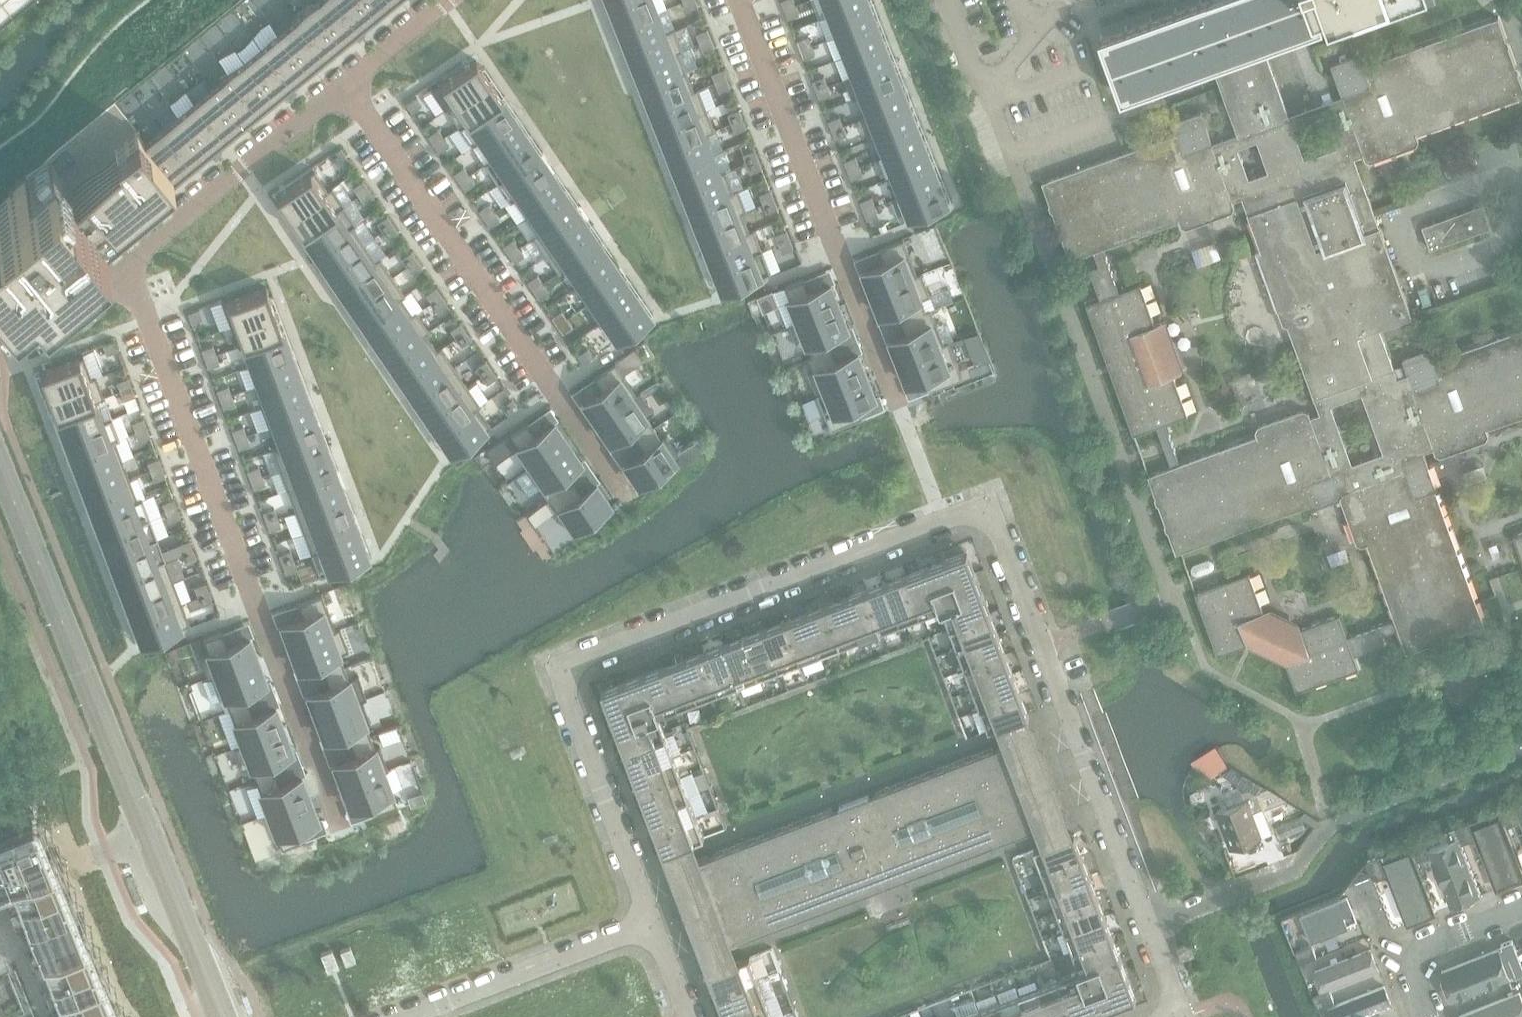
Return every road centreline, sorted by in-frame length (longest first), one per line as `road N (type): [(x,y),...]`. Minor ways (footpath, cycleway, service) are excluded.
road 1 (residential): [(1149,931),(986,505),(563,660),(654,924)]
road 2 (residential): [(339,834),(122,266)]
road 3 (unclassified): [(219,1016),(0,470)]
road 4 (residential): [(345,86),(633,498)]
road 5 (residential): [(901,409),(740,0)]
road 6 (residential): [(345,86),(122,266)]
road 7 (residential): [(654,924),(411,1016)]
road 8 (residential): [(1149,931),(1294,872),(1325,827)]
road 9 (residential): [(1428,1016),(1411,972),(1421,947),(1521,908)]
road 10 (residential): [(122,266),(59,318),(0,339)]
road 11 (residential): [(450,0),(345,86)]

